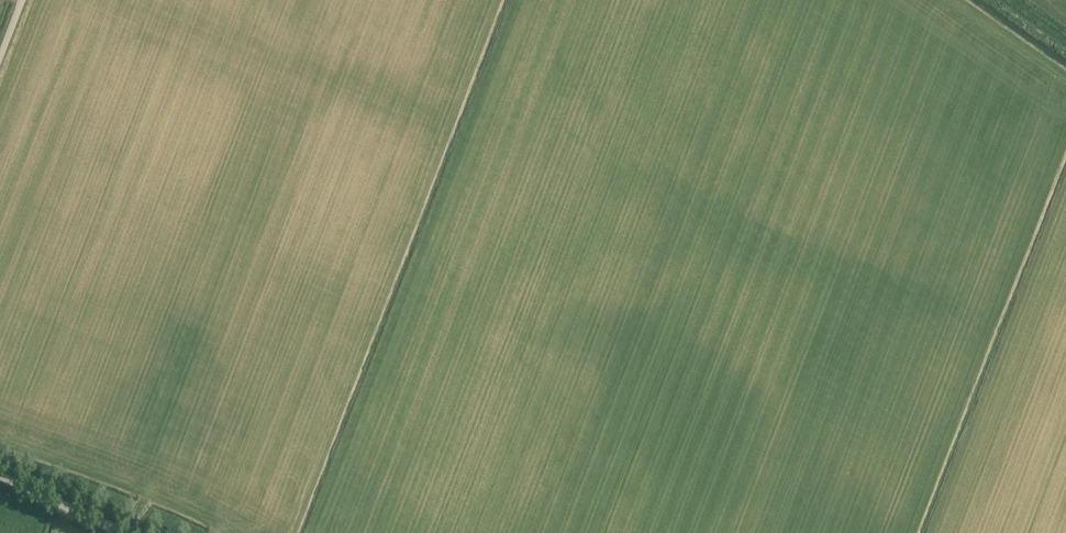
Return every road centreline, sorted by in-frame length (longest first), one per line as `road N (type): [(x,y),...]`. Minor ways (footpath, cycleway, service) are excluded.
road 1 (unclassified): [(120,532),(0,478)]

